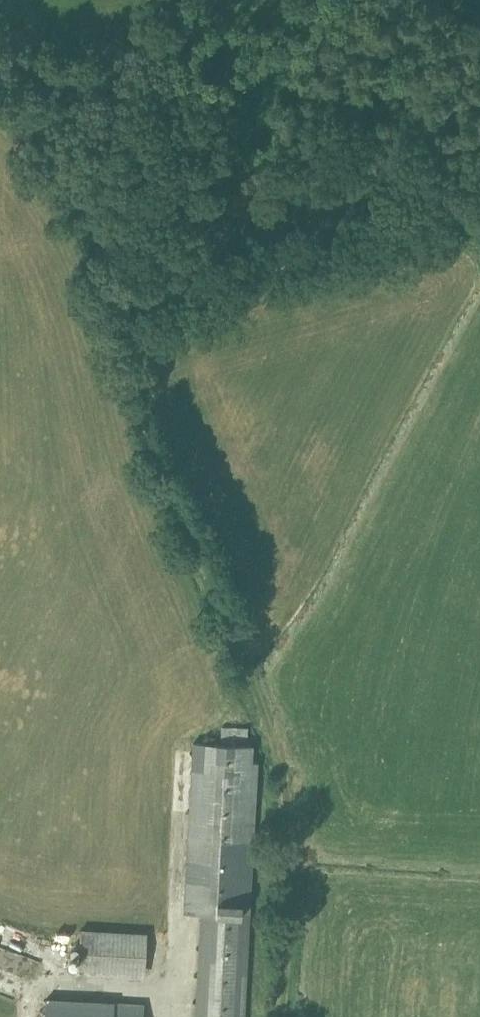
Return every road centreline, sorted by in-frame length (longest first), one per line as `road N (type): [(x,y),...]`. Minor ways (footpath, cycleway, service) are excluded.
road 1 (track): [(0,93),(119,295),(156,456),(274,746),(291,827),(279,1016)]
road 2 (track): [(479,215),(119,295)]

